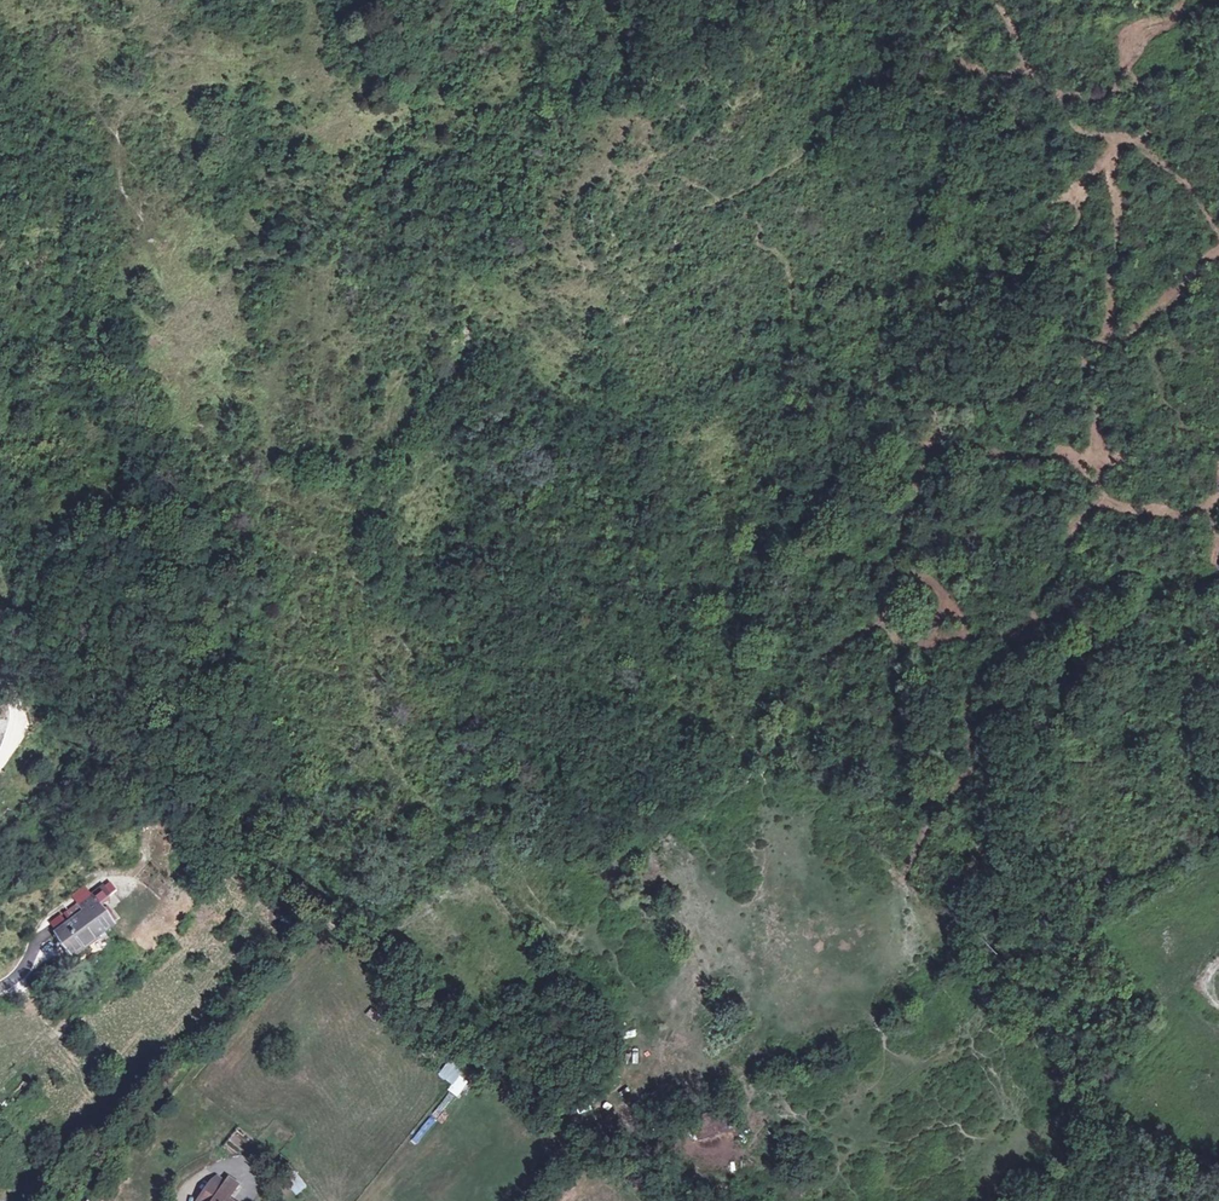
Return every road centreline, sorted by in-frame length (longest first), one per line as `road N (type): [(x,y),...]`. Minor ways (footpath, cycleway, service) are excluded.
road 1 (residential): [(519,1200),(571,1145),(755,1068)]

